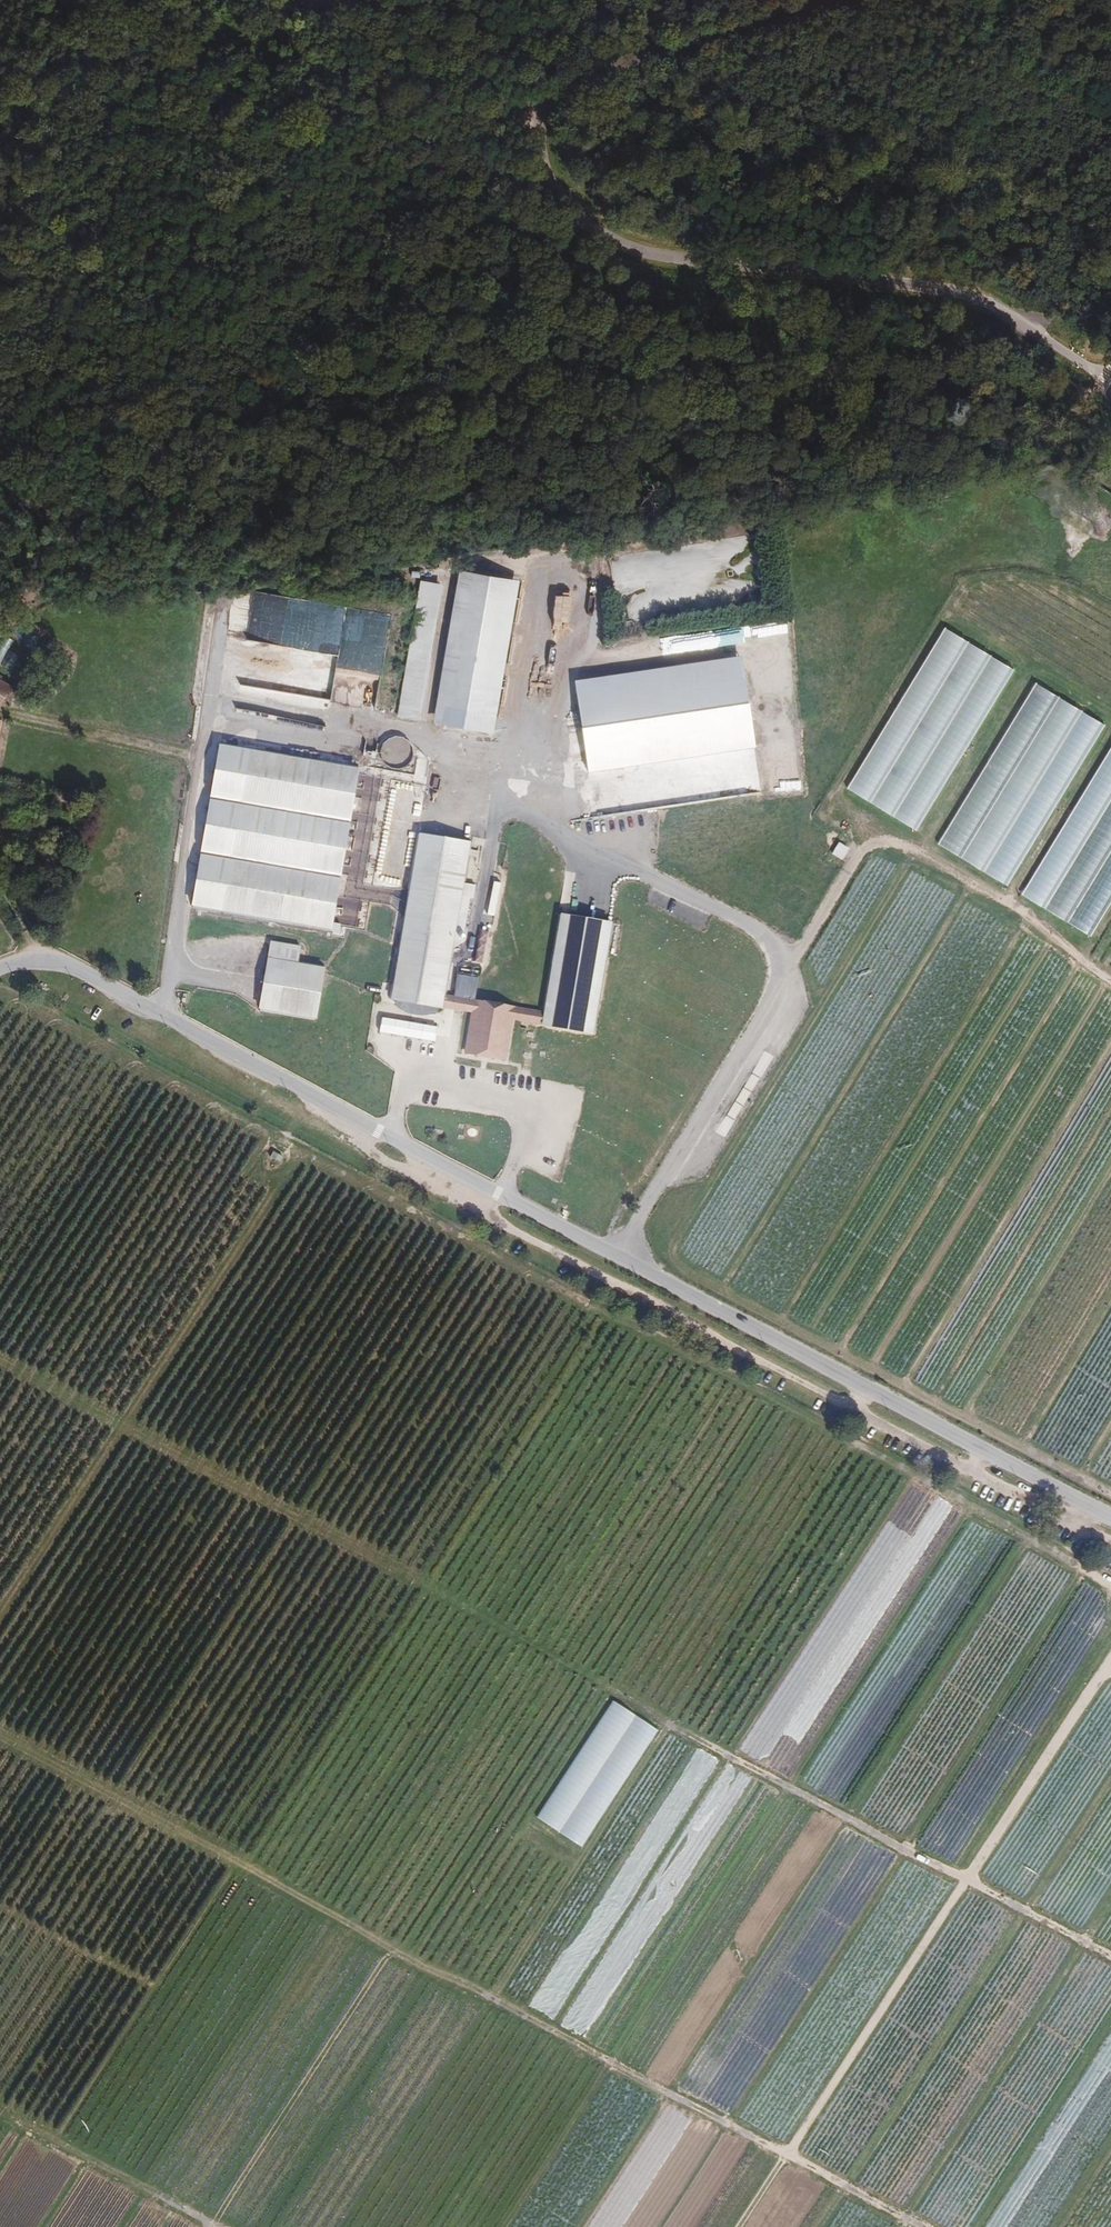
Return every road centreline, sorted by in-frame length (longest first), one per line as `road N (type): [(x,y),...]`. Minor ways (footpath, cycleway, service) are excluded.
road 1 (track): [(0,1362),(1110,1956)]
road 2 (track): [(1110,1584),(0,997)]
road 3 (unclassified): [(0,971),(31,962),(75,968),(1110,1519)]
road 4 (track): [(915,2226),(0,1735)]
road 5 (track): [(1110,1662),(738,2226)]
road 6 (track): [(1110,1489),(673,1265)]
road 7 (track): [(1030,916),(782,1321)]
road 8 (track): [(721,1289),(969,885)]
road 9 (track): [(841,1351),(1081,960)]
road 10 (track): [(1110,982),(1010,900),(874,843),(854,860),(821,918),(778,956)]
road 11 (track): [(1110,1047),(906,1384)]
road 12 (track): [(1110,610),(1068,585),(998,575),(973,581),(959,612),(1110,705)]
road 13 (track): [(962,1413),(1110,1169)]
road 14 (track): [(0,2112),(221,2226)]
road 15 (track): [(1110,1305),(1028,1447)]

